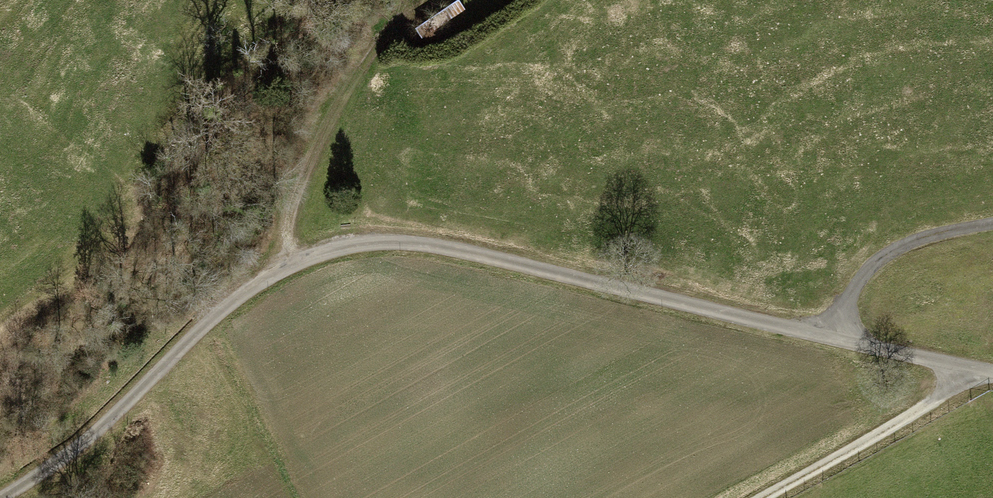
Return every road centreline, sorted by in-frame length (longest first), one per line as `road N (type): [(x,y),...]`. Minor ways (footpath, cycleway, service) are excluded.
road 1 (track): [(0,493),(66,448),(237,298),(315,255),(377,243),(480,254),(992,374)]
road 2 (track): [(287,267),(290,218),(321,135),(410,6)]
road 3 (track): [(984,372),(761,497)]

